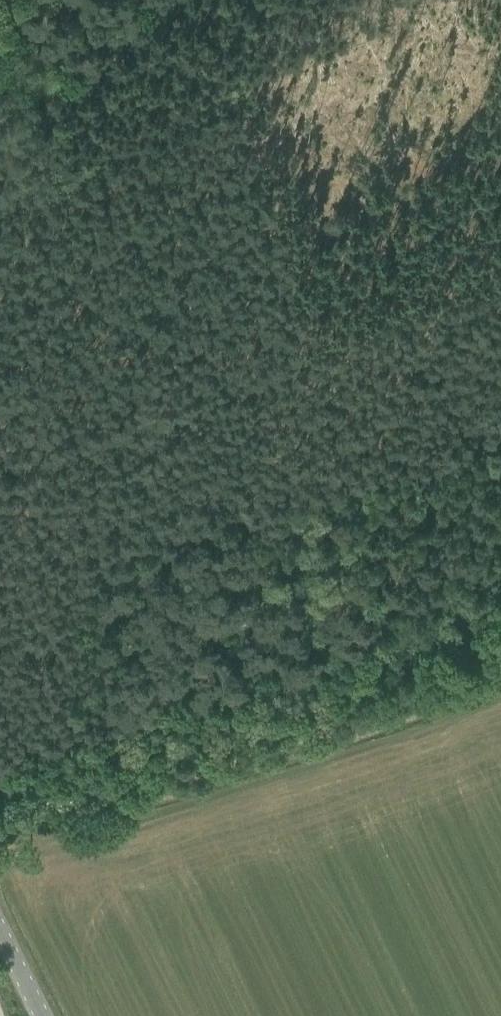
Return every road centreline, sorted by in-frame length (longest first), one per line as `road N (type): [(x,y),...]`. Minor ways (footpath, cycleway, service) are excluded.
road 1 (unclassified): [(0,817),(109,806),(500,660)]

